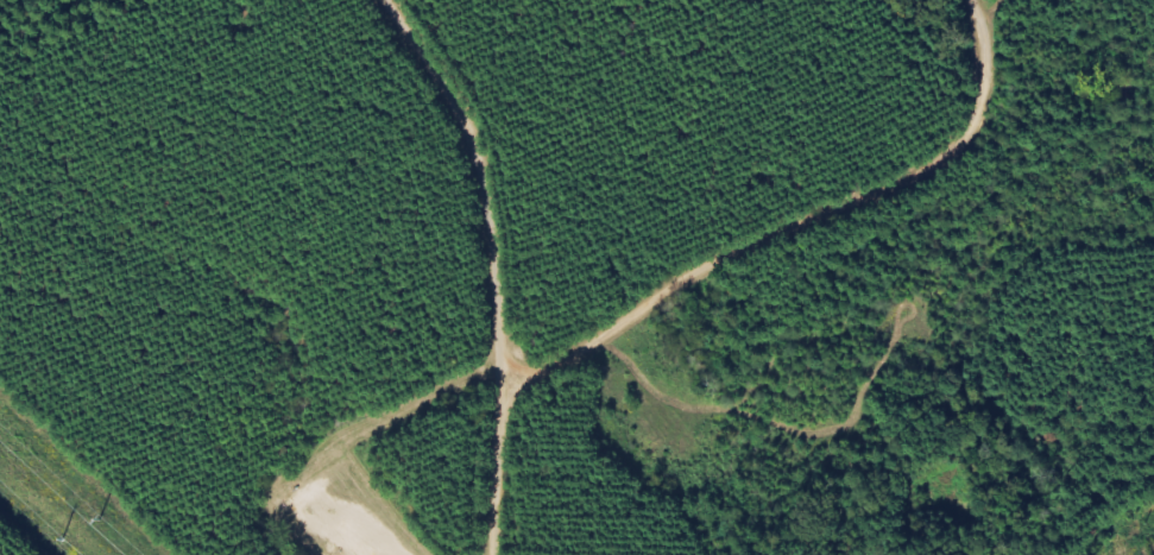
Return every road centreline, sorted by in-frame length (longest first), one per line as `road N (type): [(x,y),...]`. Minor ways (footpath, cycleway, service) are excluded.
road 1 (residential): [(983,0),(995,62),(971,134),(916,194),(701,266),(594,362),(523,380)]
road 2 (residential): [(523,380),(499,345),(433,105),(371,0)]
road 3 (residential): [(498,554),(523,380)]

